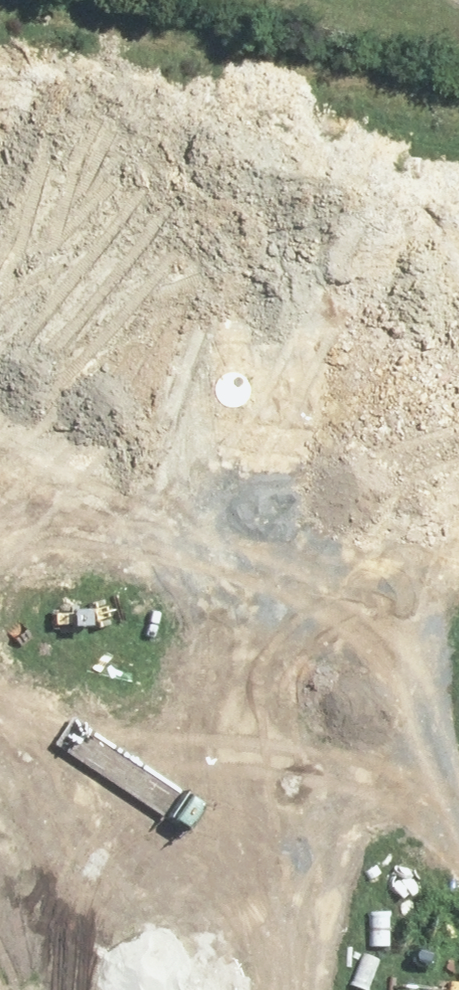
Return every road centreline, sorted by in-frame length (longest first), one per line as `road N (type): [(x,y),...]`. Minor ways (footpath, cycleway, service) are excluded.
road 1 (residential): [(121,952),(201,437)]
road 2 (residential): [(458,537),(201,437)]
road 3 (residential): [(201,437),(0,390)]
road 4 (residential): [(0,922),(121,952)]

